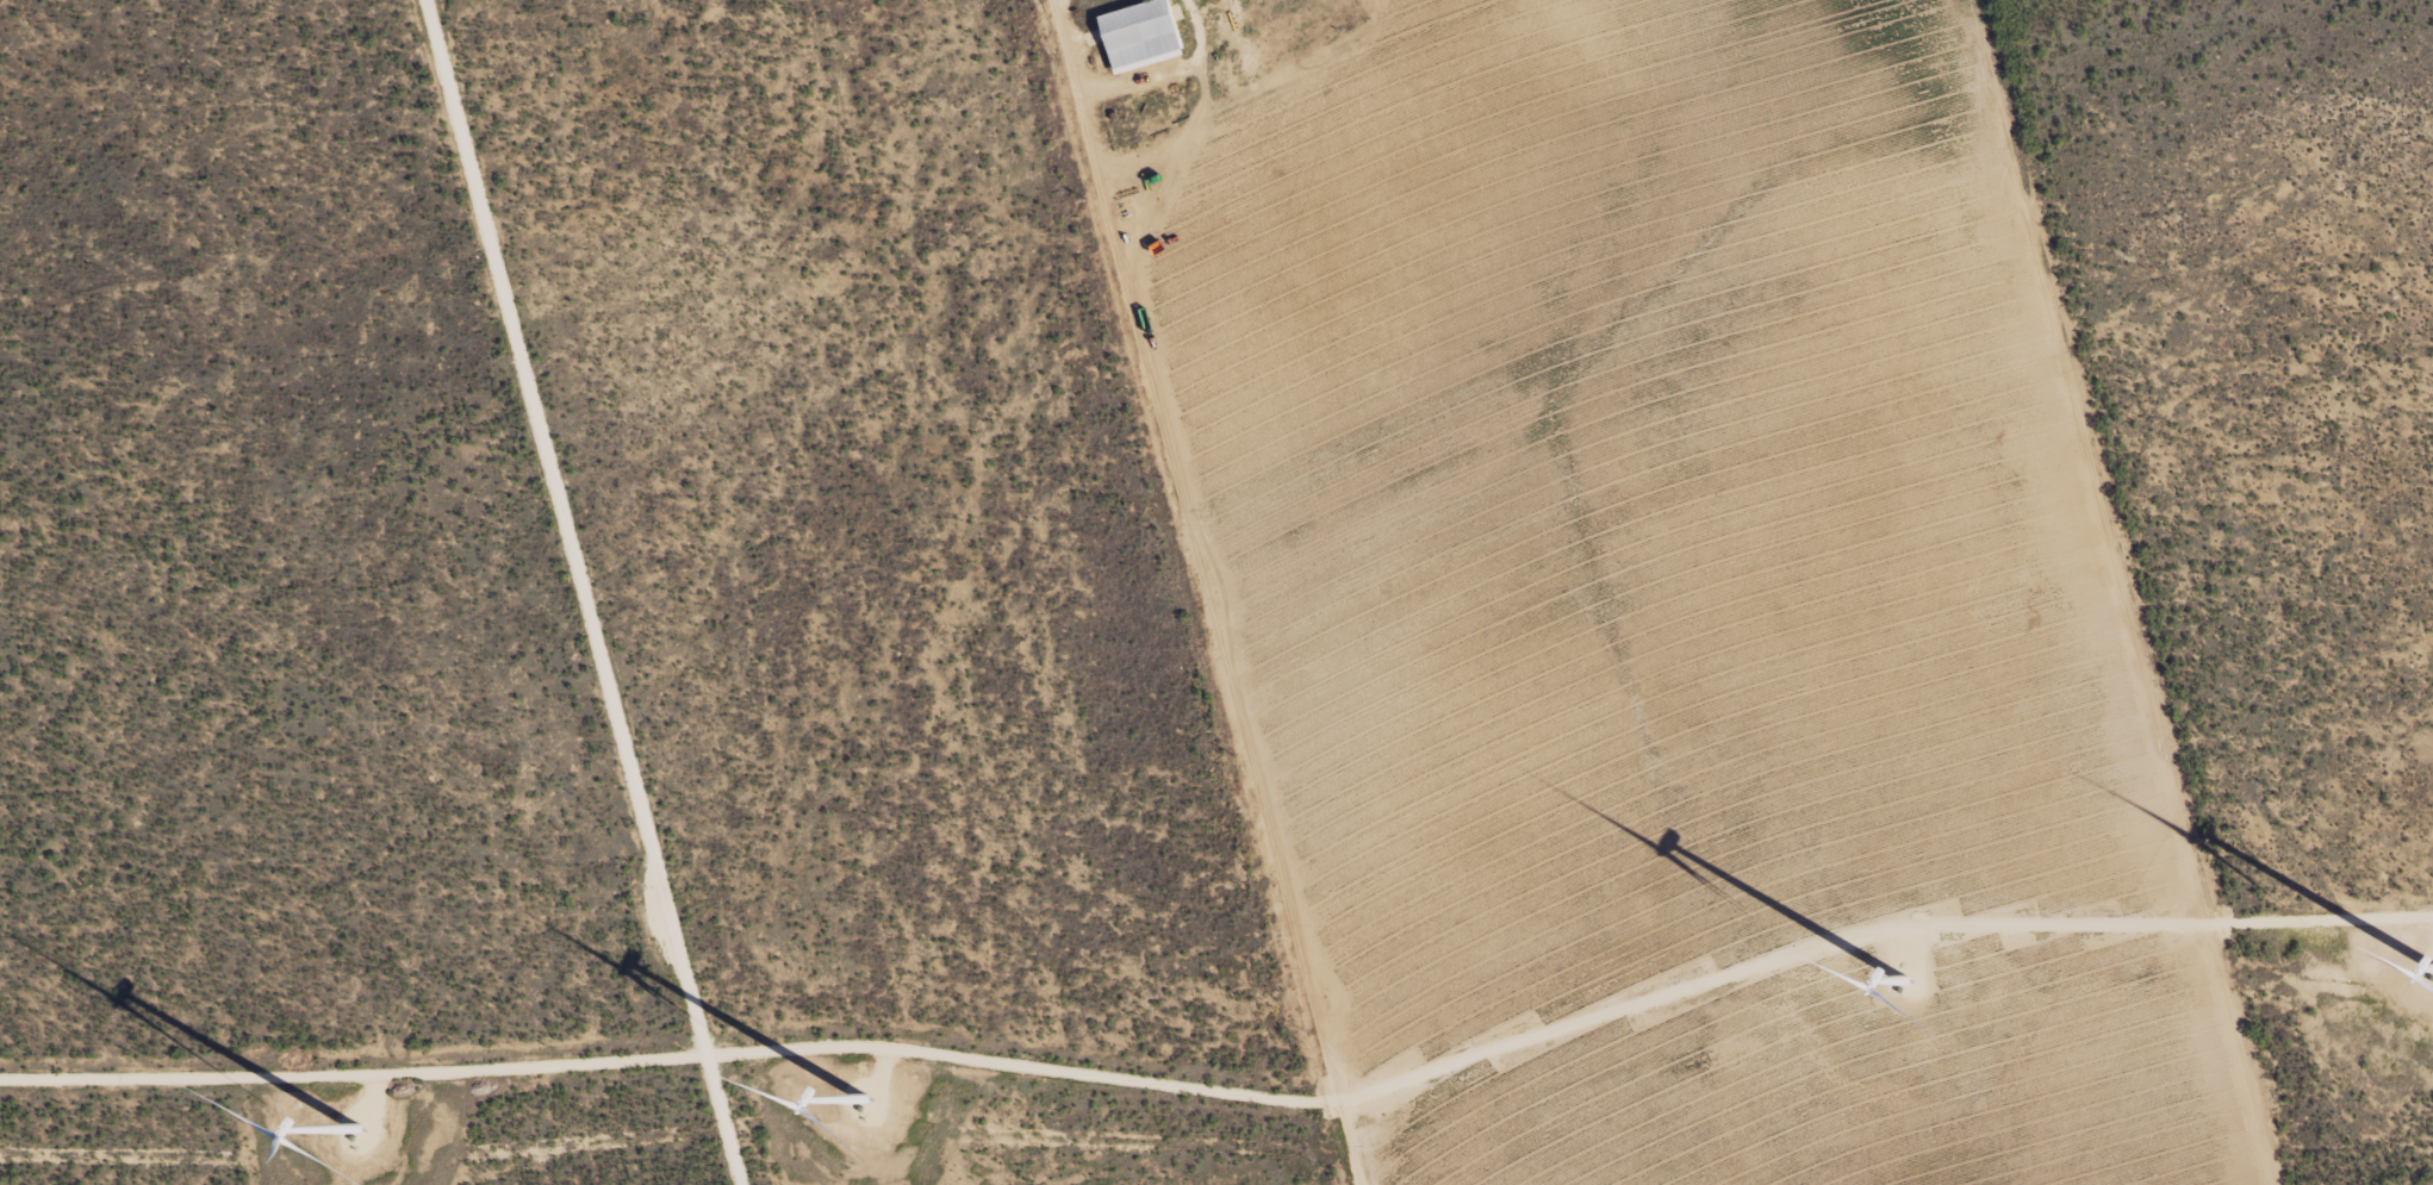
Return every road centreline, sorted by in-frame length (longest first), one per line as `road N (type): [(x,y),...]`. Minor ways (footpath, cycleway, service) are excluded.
road 1 (track): [(1063,0),(1172,353)]

